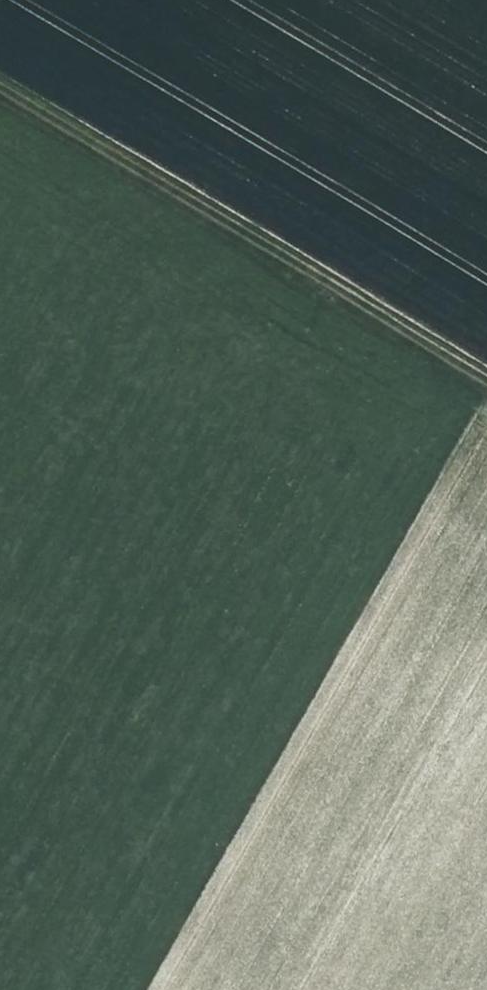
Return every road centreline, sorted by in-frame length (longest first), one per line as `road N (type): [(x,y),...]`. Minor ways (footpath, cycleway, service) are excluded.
road 1 (track): [(486,387),(0,90)]

